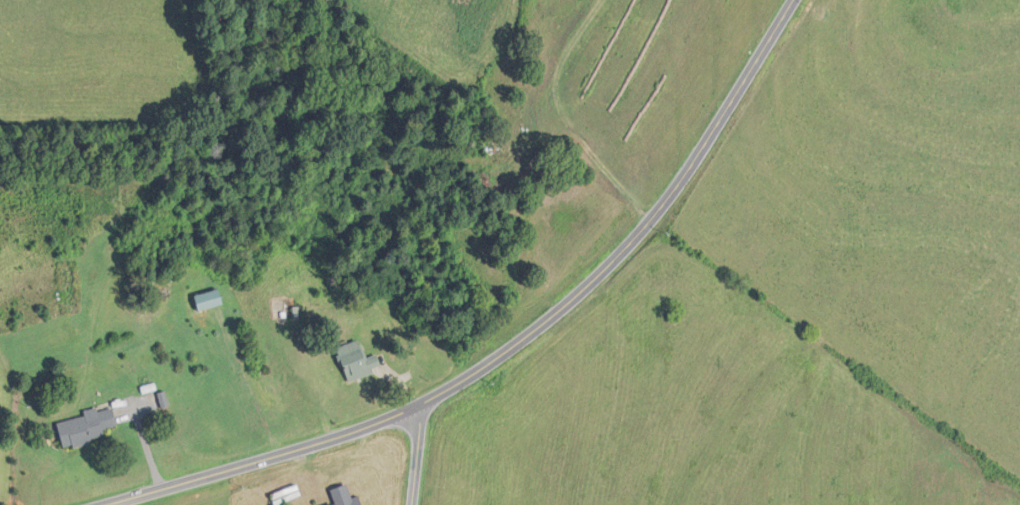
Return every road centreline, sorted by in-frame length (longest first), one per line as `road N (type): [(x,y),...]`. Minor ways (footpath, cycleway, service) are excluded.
road 1 (secondary): [(126,504),(339,444),(423,407),(504,358),(645,230),(798,0)]
road 2 (residential): [(656,216),(549,98),(600,0)]

